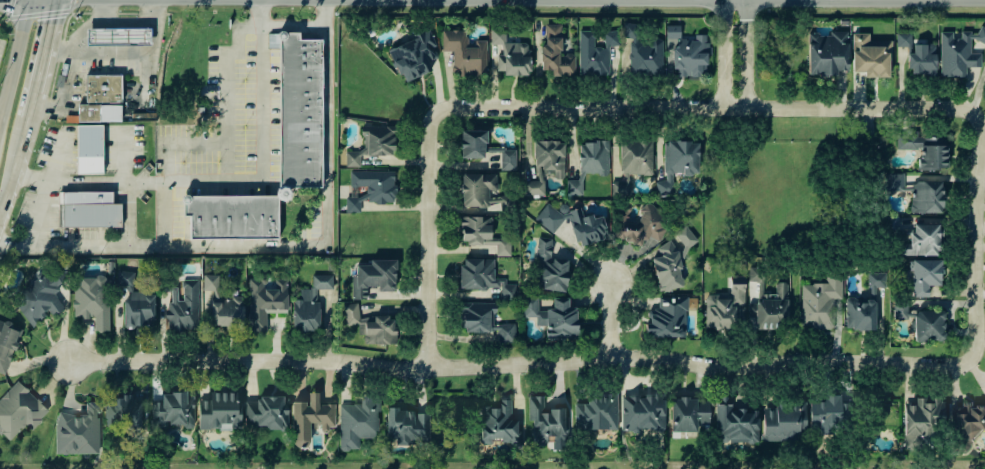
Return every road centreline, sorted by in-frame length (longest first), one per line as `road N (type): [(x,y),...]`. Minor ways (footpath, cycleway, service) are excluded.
road 1 (residential): [(66,360),(400,370),(656,358),(742,368),(969,362)]
road 2 (residential): [(976,117),(961,109),(436,112)]
road 3 (residential): [(436,112),(429,123),(427,369)]
road 4 (residential): [(969,362),(977,349),(976,117)]

